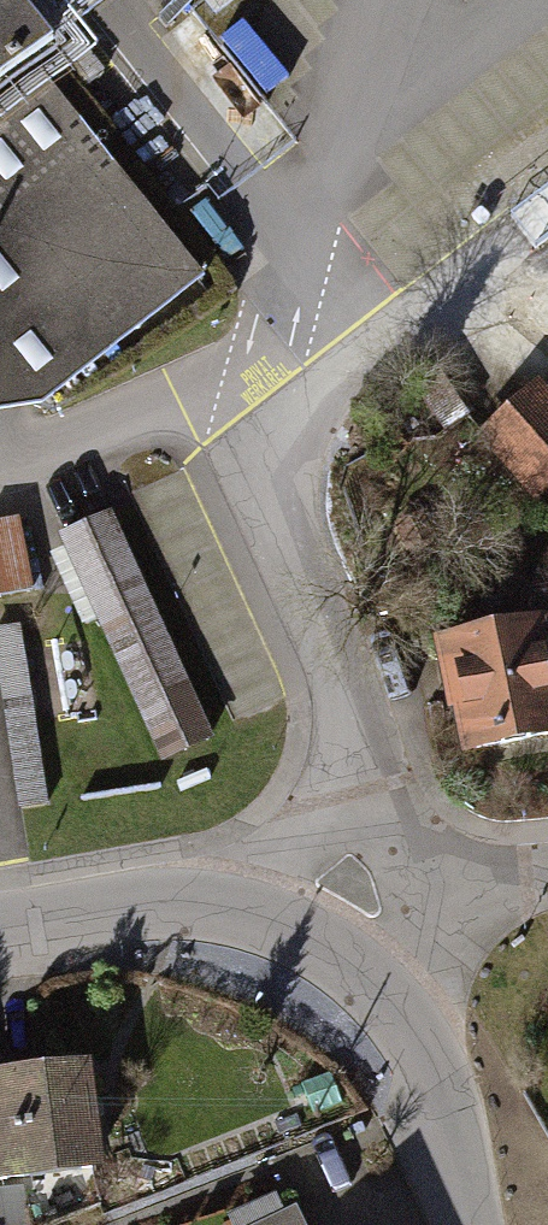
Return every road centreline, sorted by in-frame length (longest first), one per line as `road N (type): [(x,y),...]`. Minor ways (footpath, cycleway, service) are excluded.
road 1 (residential): [(0,934),(129,909),(254,912),(369,981)]
road 2 (residential): [(369,981),(426,1056),(470,1224)]
road 3 (residential): [(369,981),(503,882),(547,877)]

